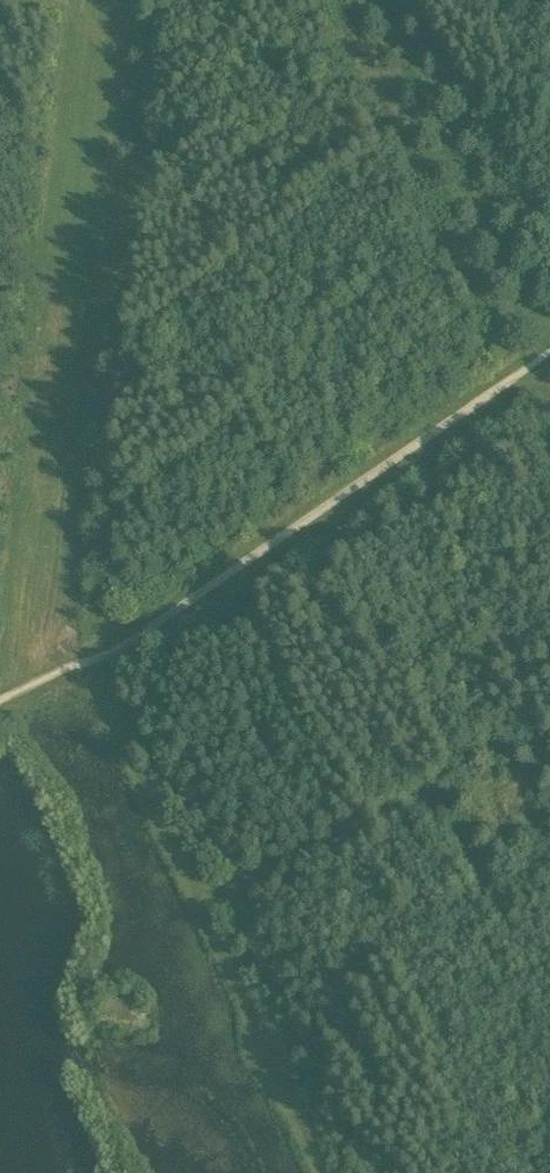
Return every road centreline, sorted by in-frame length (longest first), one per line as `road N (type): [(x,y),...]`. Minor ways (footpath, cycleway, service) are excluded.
road 1 (track): [(358,0),(549,408)]

